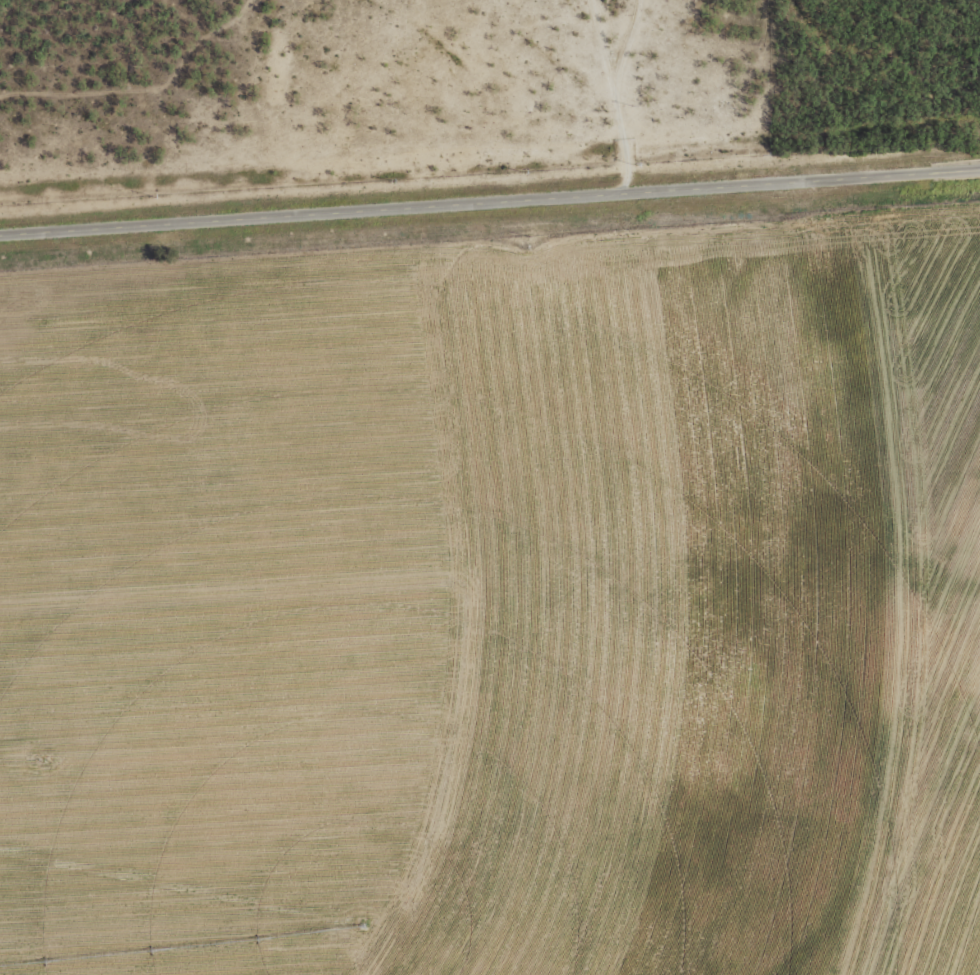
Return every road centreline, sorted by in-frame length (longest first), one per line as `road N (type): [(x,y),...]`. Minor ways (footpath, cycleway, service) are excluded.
road 1 (tertiary): [(0,243),(979,175)]

